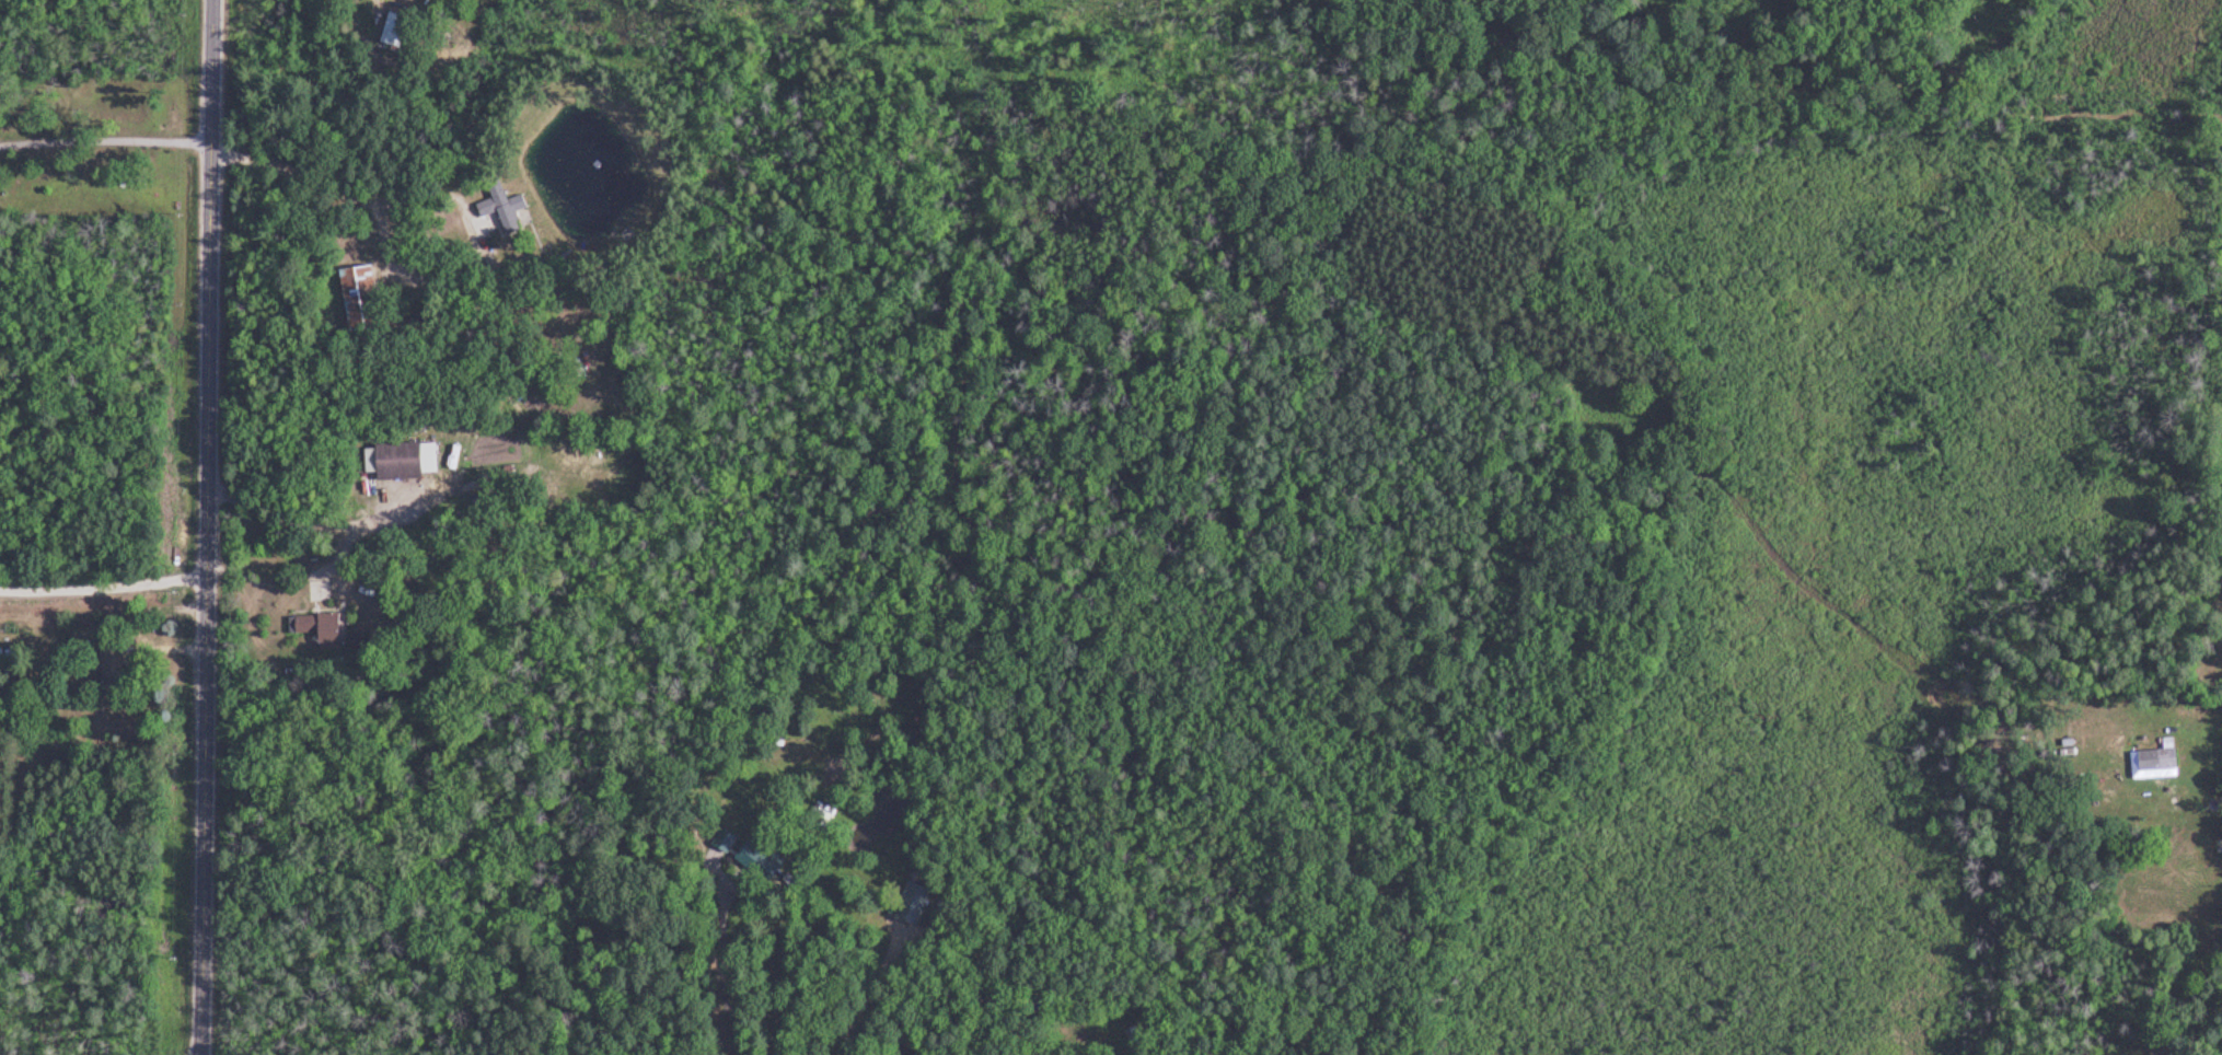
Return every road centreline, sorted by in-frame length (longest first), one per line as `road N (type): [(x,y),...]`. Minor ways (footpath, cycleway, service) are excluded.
road 1 (residential): [(203,1054),(215,0)]

